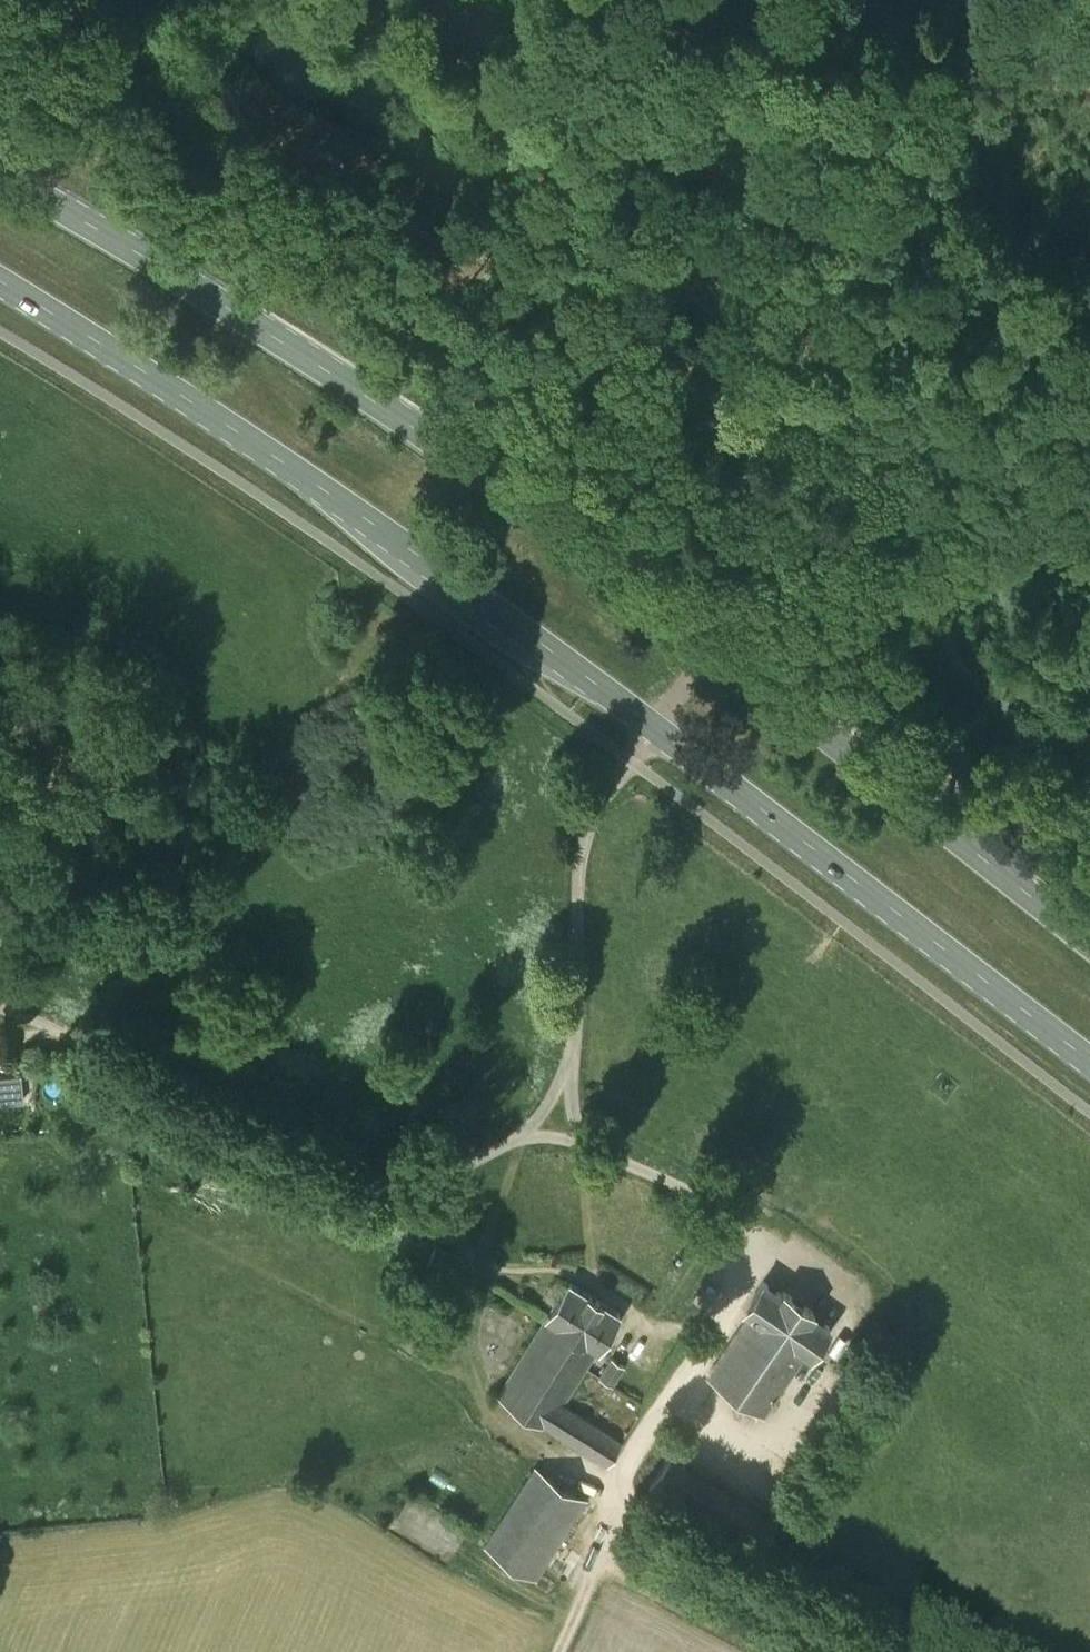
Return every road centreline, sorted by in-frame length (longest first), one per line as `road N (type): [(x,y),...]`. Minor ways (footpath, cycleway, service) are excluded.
road 1 (track): [(653,726),(581,849),(575,1033),(553,1092),(522,1137),(371,1181),(27,1014),(0,1008)]
road 2 (primary): [(714,647),(325,369),(0,174)]
road 3 (track): [(1089,273),(1059,263),(929,276),(850,251),(772,188),(726,170),(650,148),(558,149),(346,0)]
road 4 (primary): [(0,281),(424,559),(653,726)]
road 5 (track): [(1089,833),(1050,803),(1007,712),(974,685),(947,638),(964,535),(946,461),(788,426),(730,398)]
road 6 (track): [(690,454),(535,344),(421,322),(250,139),(223,78)]
road 7 (track): [(730,398),(601,288),(448,246),(223,78)]
road 8 (track): [(522,1137),(611,1158),(723,1209),(747,1231),(742,1288),(626,1461),(619,1483),(626,1507)]
road 9 (primary): [(653,726),(1089,1062)]
road 10 (primary): [(1089,942),(714,647)]
road 11 (track): [(889,1651),(626,1507),(557,1651)]
road 12 (track): [(522,1137),(469,1300),(468,1369),(485,1409),(626,1507)]
road 13 (track): [(947,638),(690,454)]
road 14 (track): [(1037,0),(843,246)]
road 15 (track): [(223,78),(194,62),(127,60),(65,0)]

